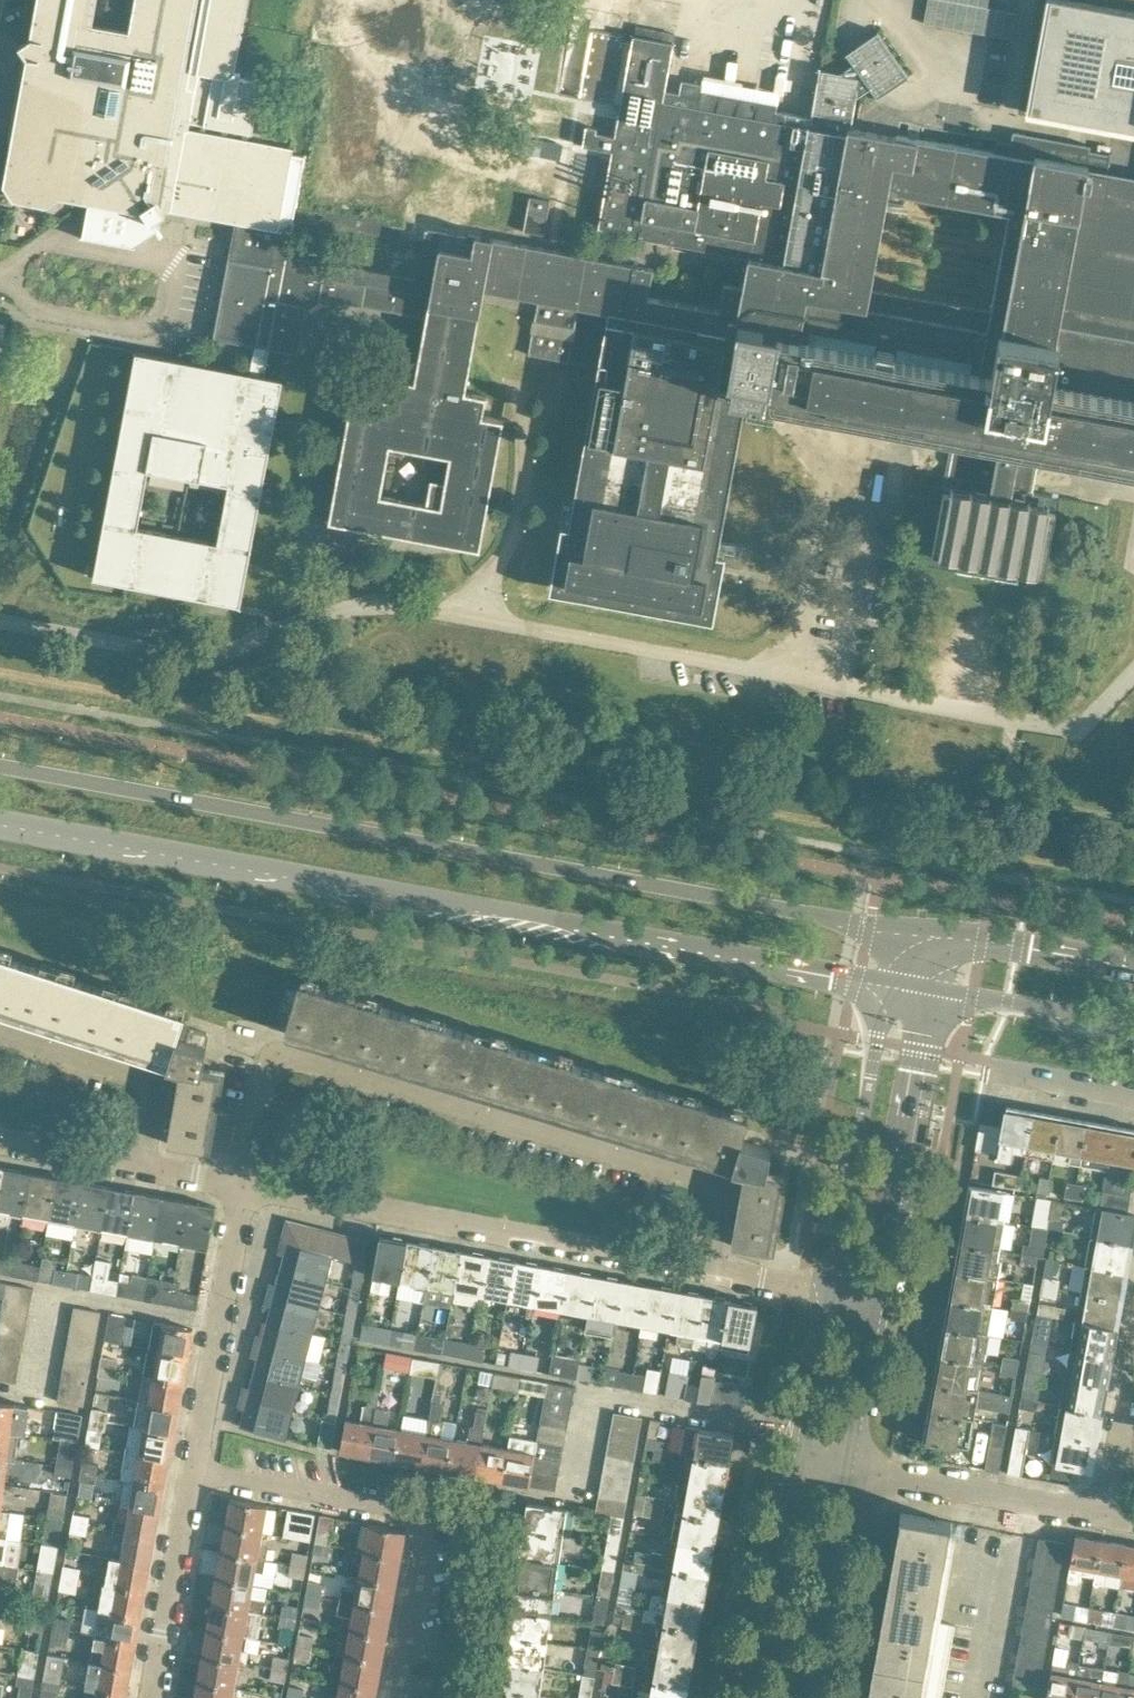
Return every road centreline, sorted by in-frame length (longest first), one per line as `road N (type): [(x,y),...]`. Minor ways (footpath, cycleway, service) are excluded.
road 1 (secondary): [(899,928),(0,765)]
road 2 (secondary): [(0,824),(888,985)]
road 3 (unclassified): [(245,1184),(264,1077),(291,1060),(701,1178),(718,1189),(722,1208),(710,1266)]
road 4 (residential): [(710,1266),(245,1184)]
road 5 (residential): [(393,1697),(421,1528),(397,1506),(197,1470)]
road 6 (residential): [(877,1300),(934,994)]
road 7 (residential): [(888,985),(832,1291)]
road 8 (unclassified): [(197,1470),(245,1184)]
road 9 (residential): [(1107,1515),(848,1471)]
road 10 (residential): [(802,1462),(756,1697)]
road 11 (unclassified): [(0,1037),(130,1079),(149,1094),(145,1165)]
road 12 (unclassified): [(155,1697),(197,1470)]
road 13 (residential): [(805,1697),(848,1471)]
road 14 (secondary): [(934,994),(1007,1000),(1133,1030)]
road 15 (secondary): [(1133,966),(946,931)]
road 16 (residential): [(832,1291),(802,1462)]
road 17 (residential): [(848,1471),(877,1300)]
road 18 (residential): [(1107,1515),(1133,1362)]
road 19 (unclassified): [(145,1165),(0,1138)]
road 20 (residential): [(1133,1093),(996,1068)]
road 21 (residential): [(832,1291),(710,1266)]

